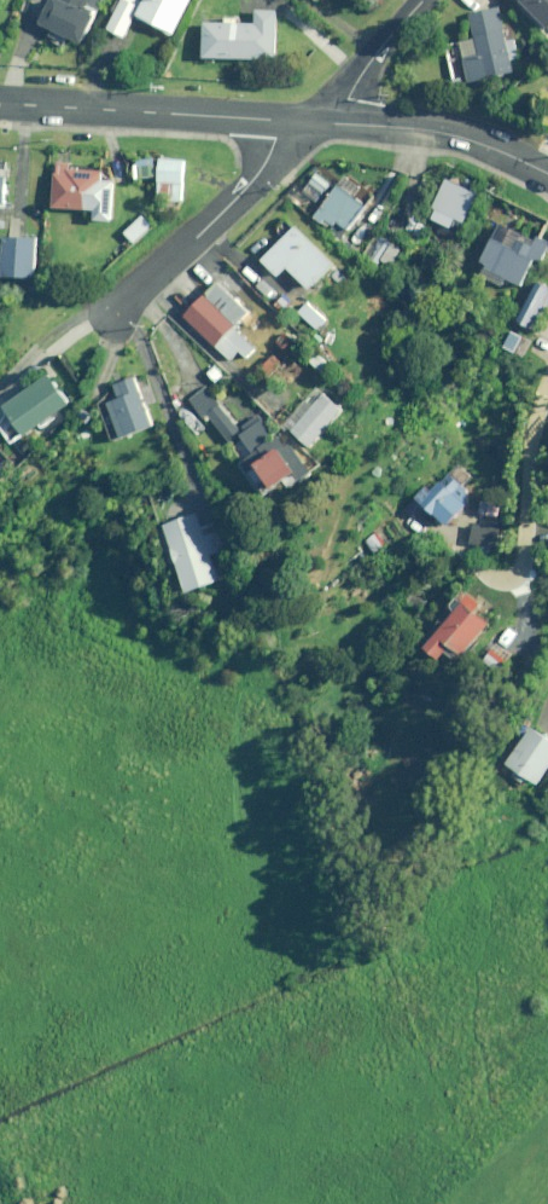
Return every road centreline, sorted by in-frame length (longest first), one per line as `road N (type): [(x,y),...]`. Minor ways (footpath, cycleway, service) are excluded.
road 1 (residential): [(0,103),(276,119)]
road 2 (residential): [(112,313),(252,181),(276,119)]
road 3 (residential): [(345,123),(466,138),(547,173)]
road 4 (residential): [(345,123),(356,80),(424,0)]

